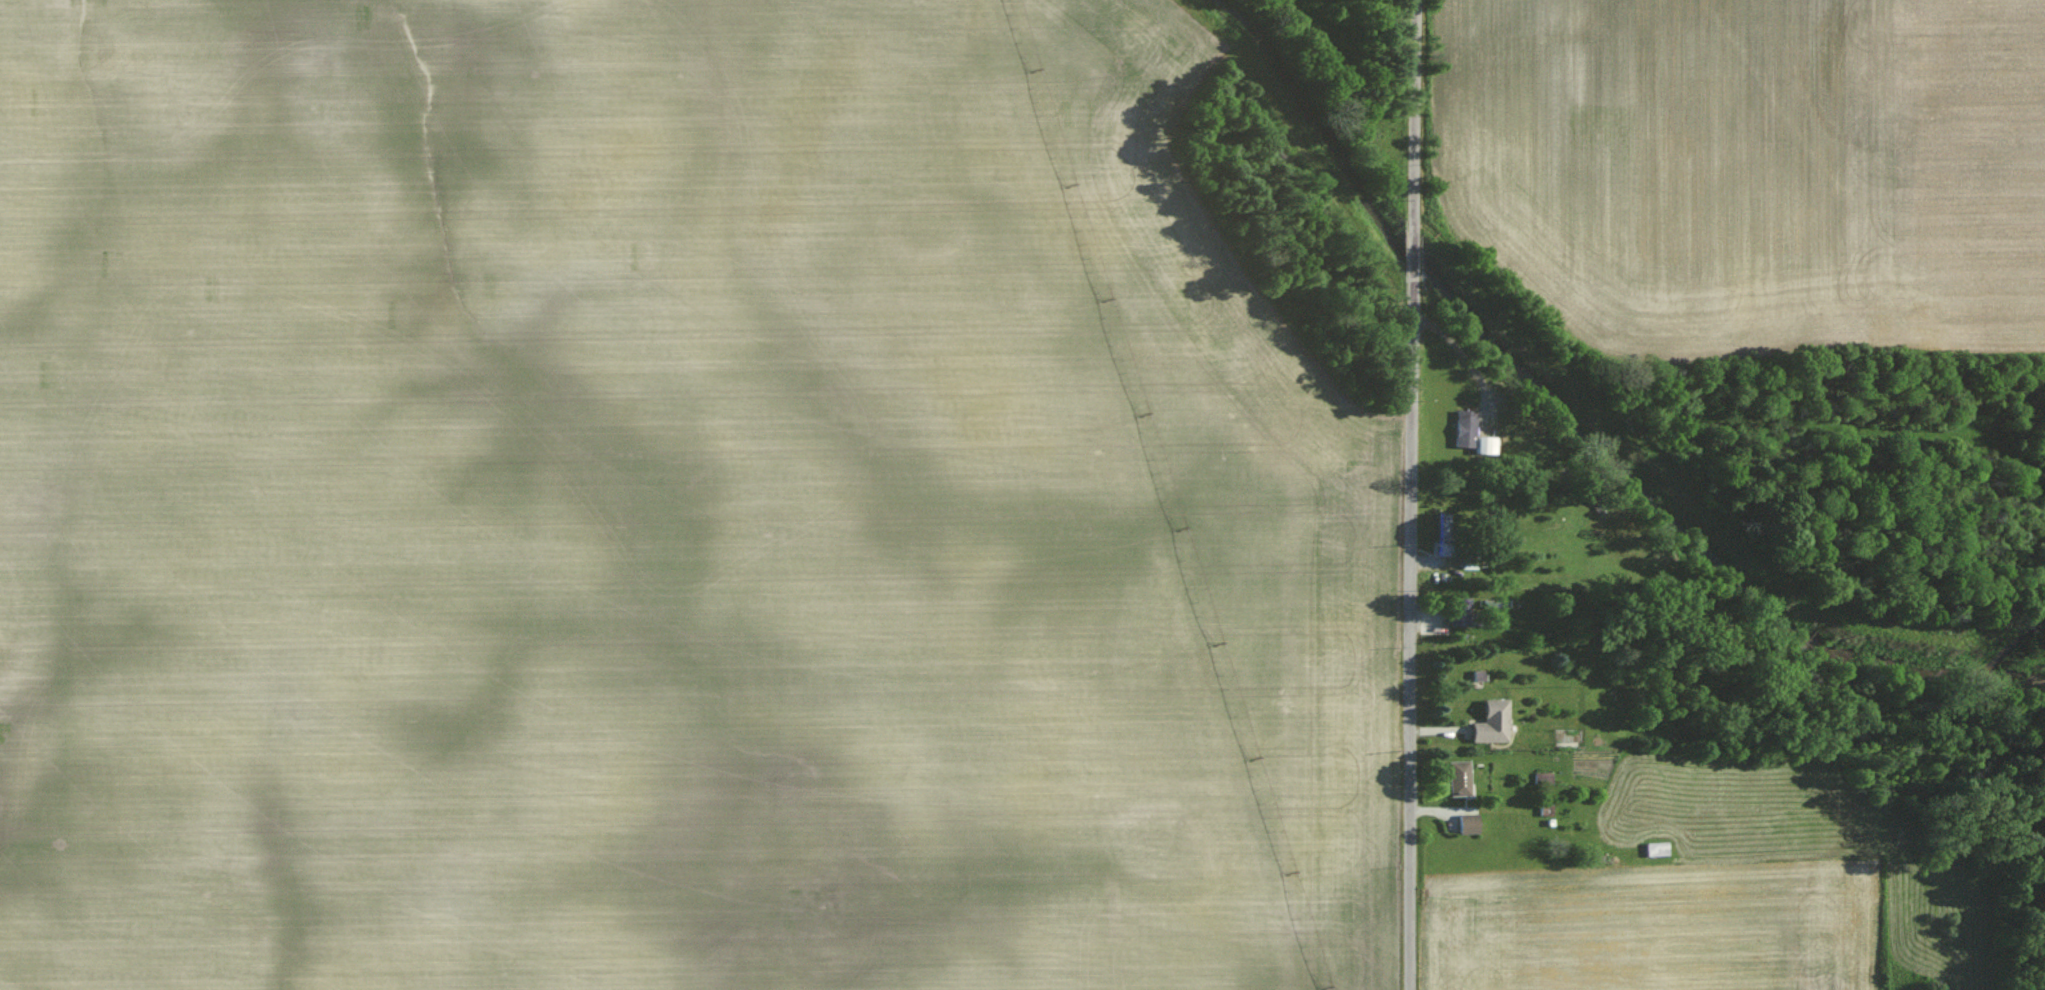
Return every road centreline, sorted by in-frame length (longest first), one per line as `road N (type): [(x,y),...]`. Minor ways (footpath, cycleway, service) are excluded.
road 1 (residential): [(1405,989),(1419,0)]

